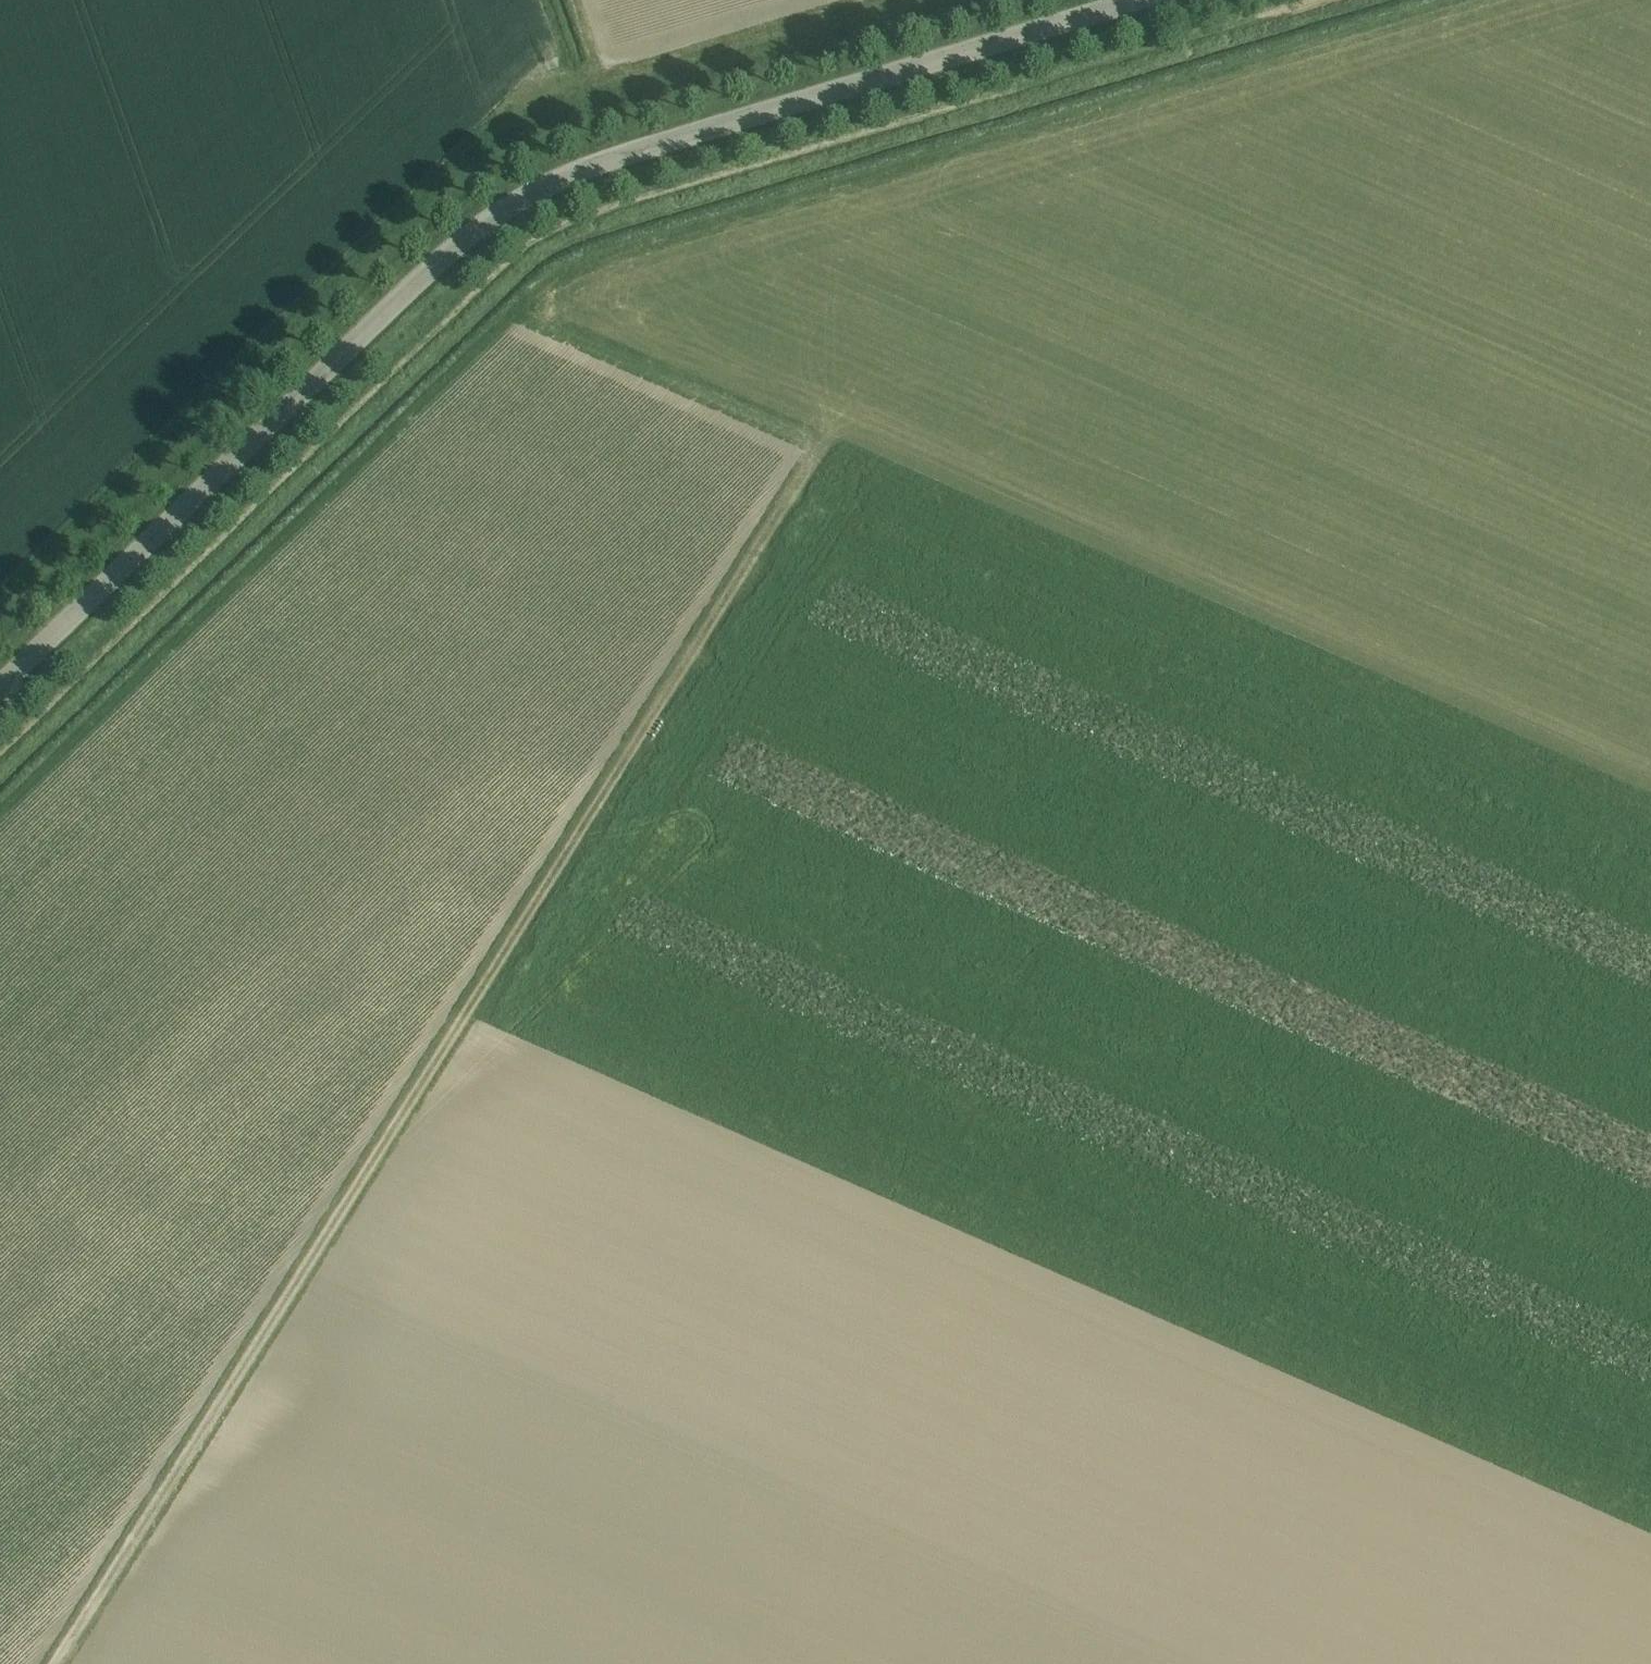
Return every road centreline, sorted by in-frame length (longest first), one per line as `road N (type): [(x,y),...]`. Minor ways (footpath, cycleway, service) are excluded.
road 1 (unclassified): [(0,689),(530,188),(612,150),(1116,0)]

